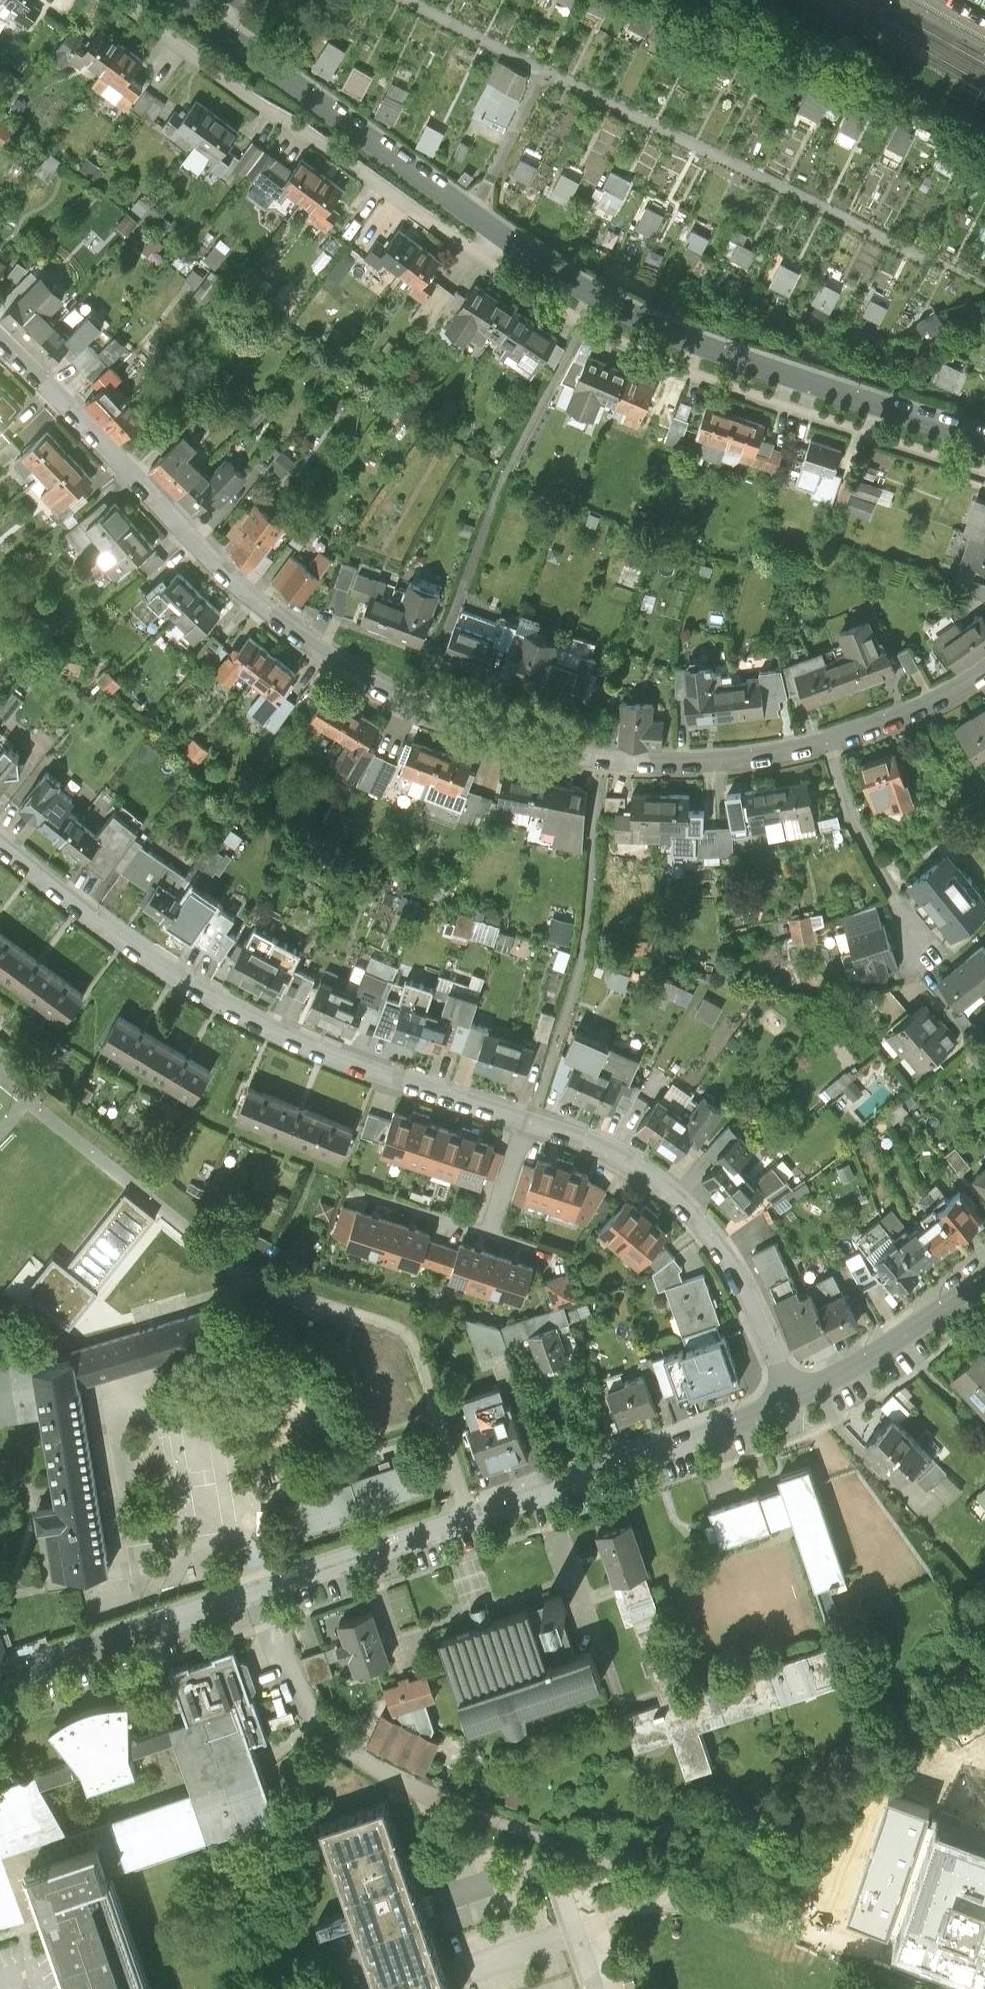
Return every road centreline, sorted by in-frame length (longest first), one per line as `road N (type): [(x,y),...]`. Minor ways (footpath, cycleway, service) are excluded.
road 1 (residential): [(0,340),(263,612),(333,665),(462,730),(604,765),(719,766),(892,724),(984,676)]
road 2 (residential): [(794,1400),(698,1226),(632,1168),(278,1026),(206,989),(0,840)]
road 3 (residential): [(0,1680),(716,1436),(794,1400)]
road 4 (tertiary): [(499,236),(596,301),(700,346),(984,439)]
road 5 (residential): [(118,0),(483,259),(499,236)]
road 6 (tertiary): [(174,0),(499,236)]
road 7 (residential): [(794,1400),(870,1358),(984,1275)]
road 8 (track): [(300,1988),(283,1937),(310,1878),(300,1849),(250,1866)]
road 9 (unknown): [(966,1988),(789,1927)]

